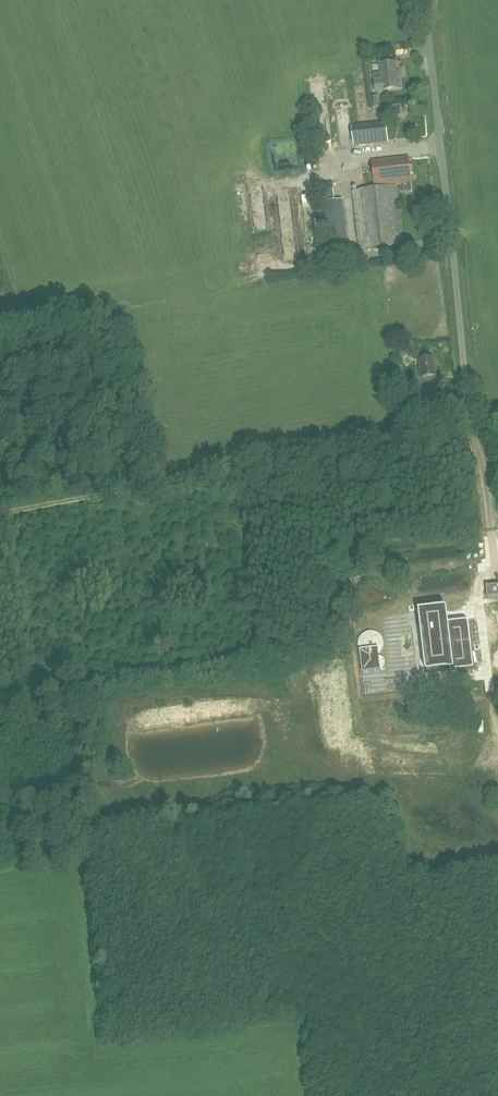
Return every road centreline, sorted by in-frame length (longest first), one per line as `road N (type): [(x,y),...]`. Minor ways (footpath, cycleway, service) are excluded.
road 1 (track): [(469,411),(440,429),(0,512)]
road 2 (unclassified): [(469,411),(424,0)]

